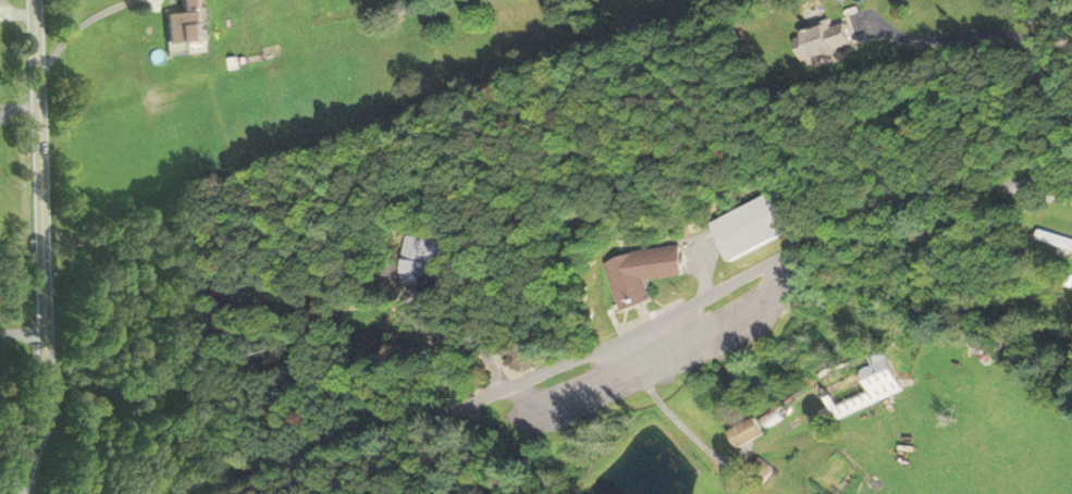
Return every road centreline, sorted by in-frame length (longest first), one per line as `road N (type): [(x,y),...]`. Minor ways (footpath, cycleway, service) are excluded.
road 1 (residential): [(247,493),(626,348),(719,285),(771,268),(836,214),(895,186),(1071,178)]
road 2 (tertiary): [(12,493),(41,353),(30,0)]

